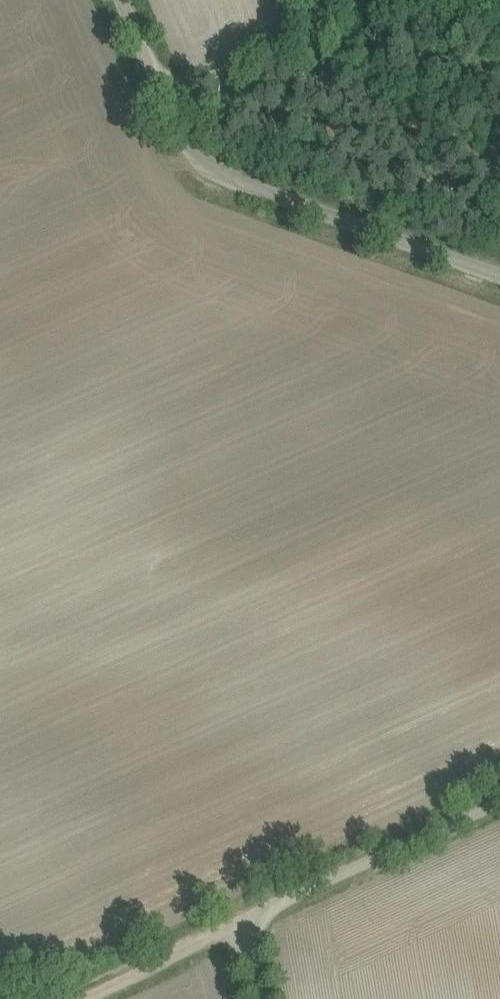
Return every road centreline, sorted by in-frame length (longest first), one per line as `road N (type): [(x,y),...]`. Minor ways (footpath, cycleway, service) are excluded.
road 1 (unclassified): [(499,289),(242,203),(189,163),(147,101),(103,0)]
road 2 (unclassified): [(255,998),(239,917),(499,797)]
road 3 (track): [(189,163),(349,0)]
road 4 (track): [(96,998),(209,947),(239,917)]

